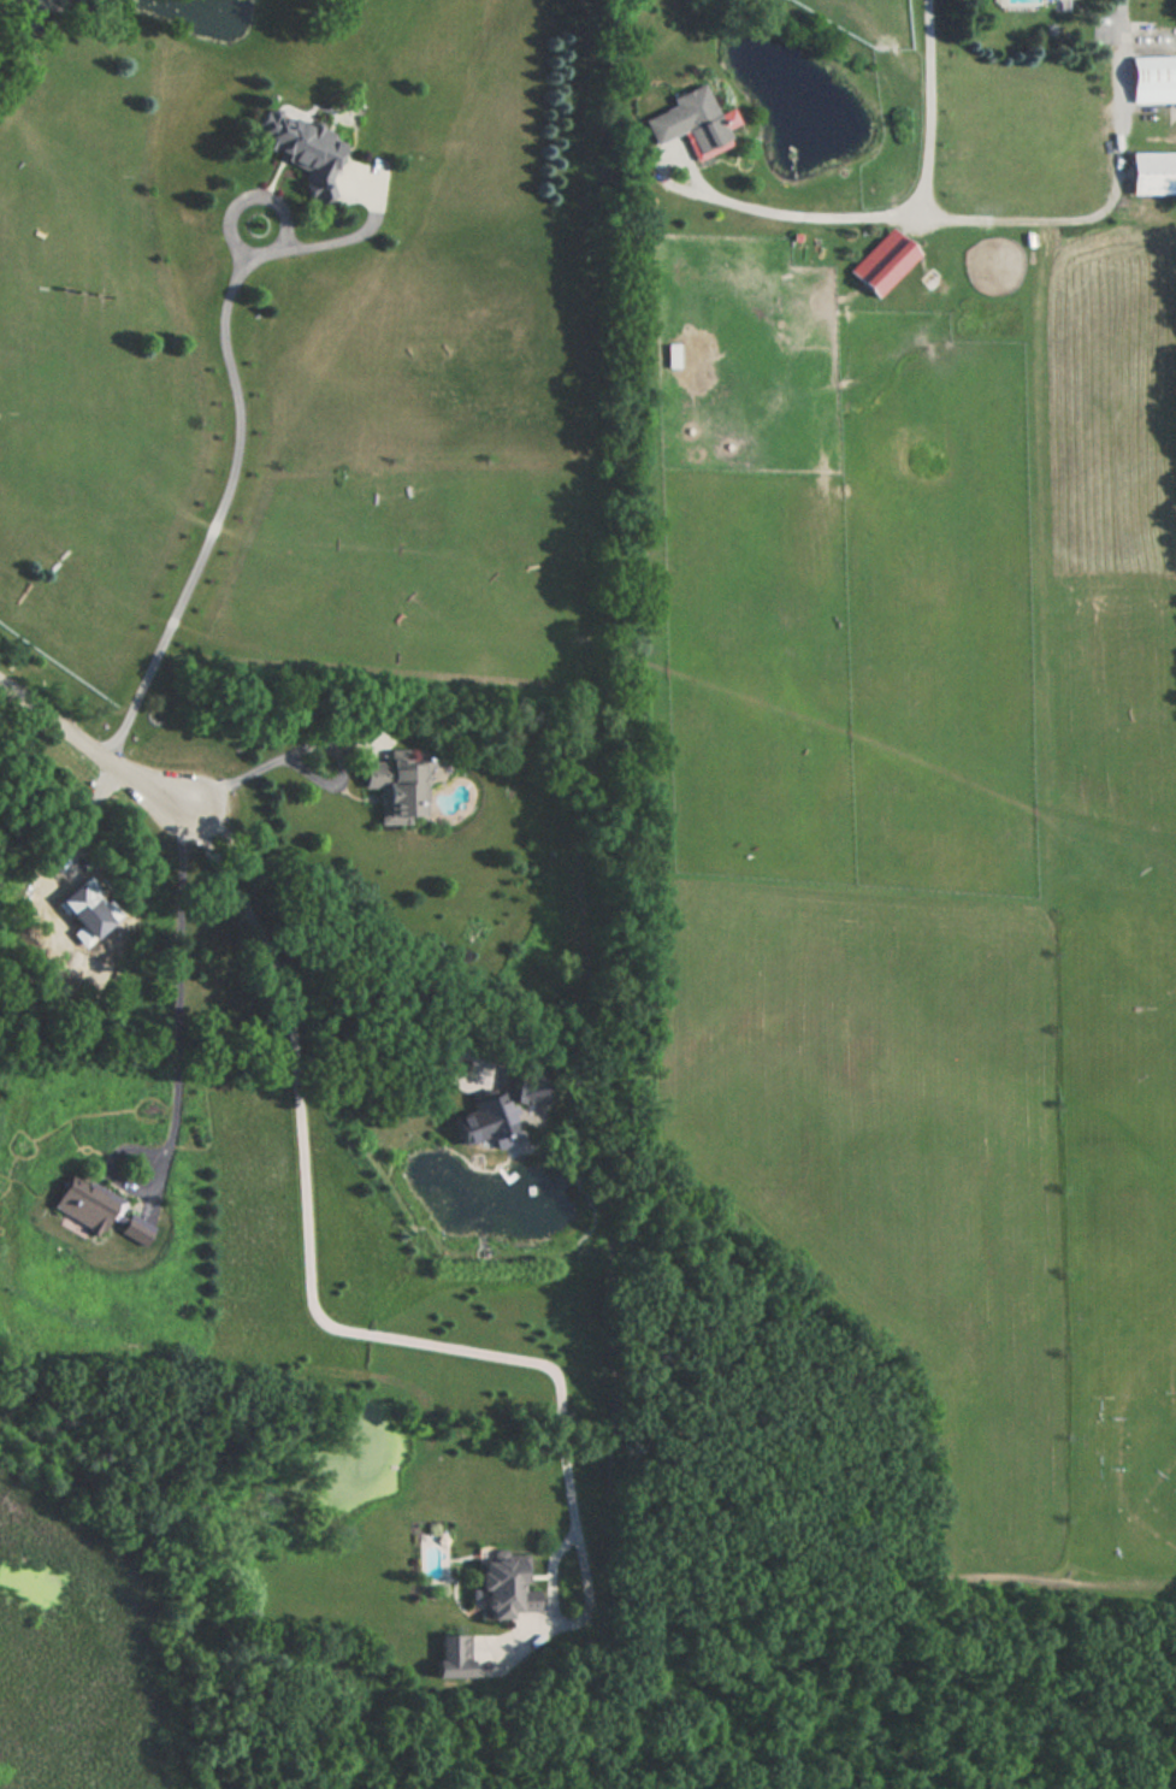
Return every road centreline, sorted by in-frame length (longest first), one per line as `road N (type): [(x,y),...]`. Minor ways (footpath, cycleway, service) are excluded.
road 1 (residential): [(0,680),(137,780),(195,807)]

